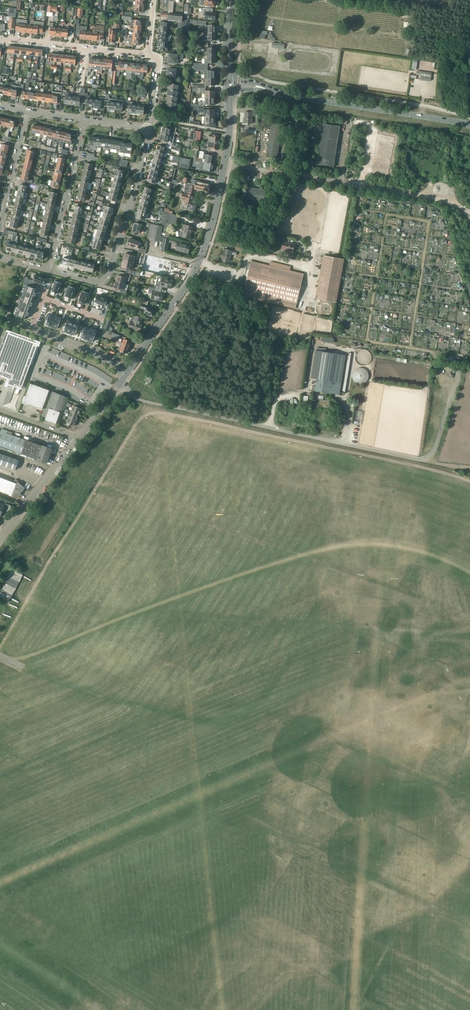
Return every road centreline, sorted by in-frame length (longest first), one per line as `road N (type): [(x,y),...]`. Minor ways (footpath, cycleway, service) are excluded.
road 1 (track): [(469,481),(150,414),(138,422),(0,647)]
road 2 (unclassified): [(121,382),(140,400),(418,459),(434,451),(459,379),(434,366),(433,352)]
road 3 (tertiary): [(128,372),(199,263),(229,141),(230,86)]
road 4 (track): [(225,165),(446,201),(469,217)]
road 5 (secondary): [(469,125),(230,86)]
road 6 (track): [(465,357),(368,340),(385,214)]
road 7 (track): [(353,209),(429,223),(409,348)]
road 8 (residential): [(105,280),(150,129)]
road 9 (residential): [(50,270),(85,120)]
road 10 (residential): [(149,53),(0,39)]
road 11 (tertiary): [(128,372),(0,317)]
road 12 (track): [(362,187),(371,139),(364,123),(344,133),(336,183)]
road 13 (track): [(337,303),(468,324)]
road 14 (unclassified): [(0,539),(78,437)]
road 15 (residential): [(28,110),(0,228)]

